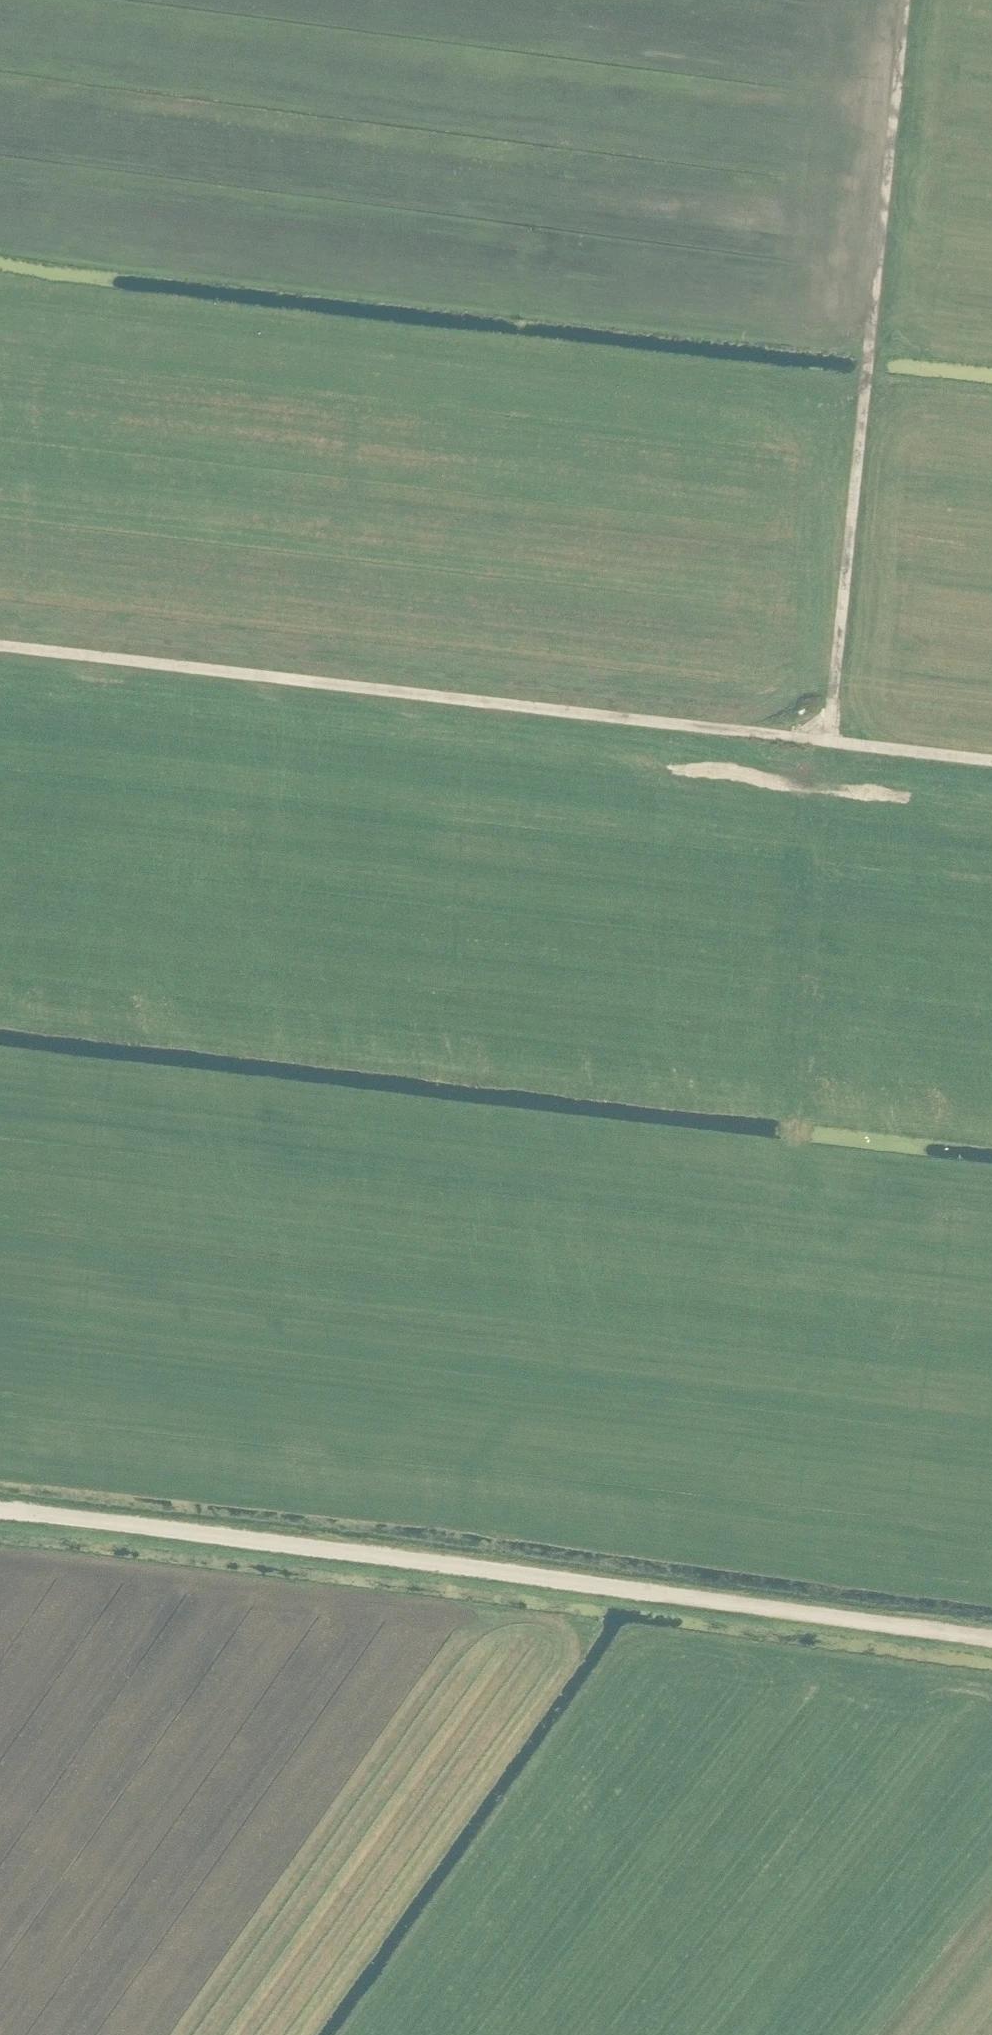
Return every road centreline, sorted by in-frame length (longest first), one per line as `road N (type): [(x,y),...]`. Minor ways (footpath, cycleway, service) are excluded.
road 1 (track): [(991,1640),(0,1512)]

